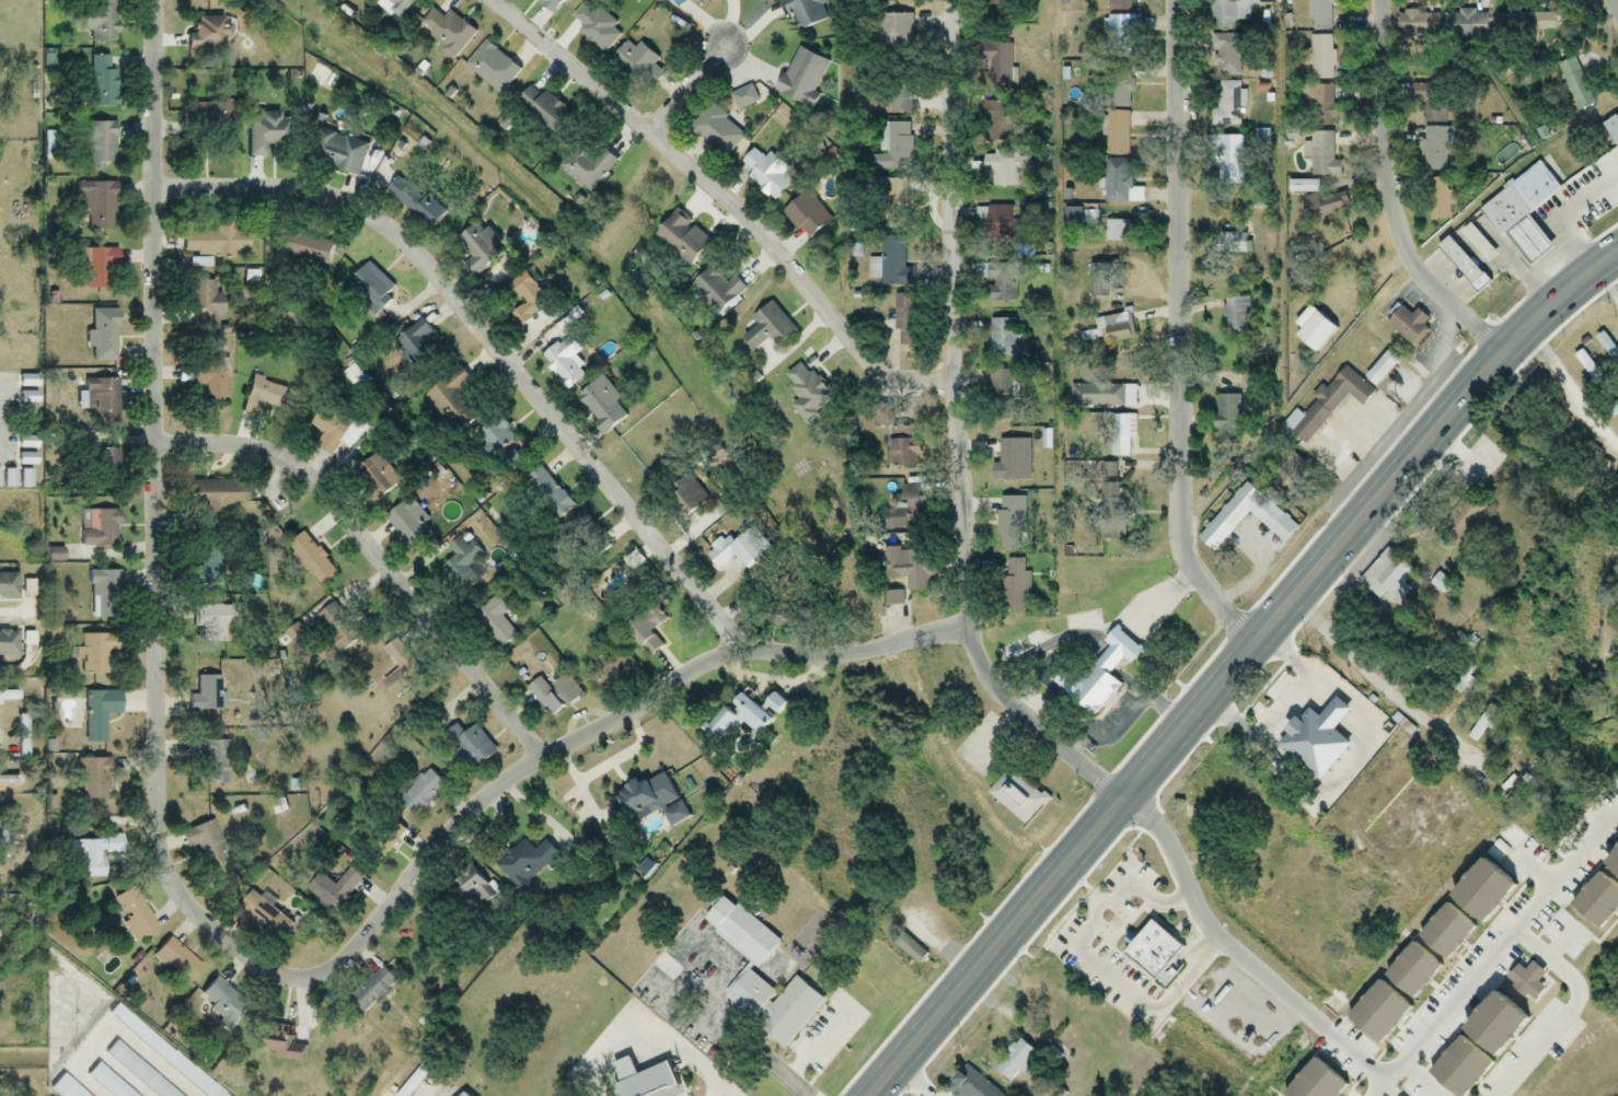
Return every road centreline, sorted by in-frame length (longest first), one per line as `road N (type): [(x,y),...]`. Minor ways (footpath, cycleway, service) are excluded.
road 1 (residential): [(971,633),(840,657),(739,652),(705,665),(501,784),(323,976),(287,979),(216,931),(172,885),(159,831),(152,0)]
road 2 (primary): [(1617,254),(1496,355),(867,1095)]
road 3 (residential): [(1119,800),(991,686),(975,663),(954,387),(949,0)]
road 4 (residential): [(739,652),(525,382),(377,220),(282,190),(151,189)]
road 5 (residential): [(1253,645),(1200,585),(1181,541),(1177,0)]
road 6 (residential): [(954,387),(875,376),(724,198),(490,0)]
road 7 (residential): [(540,759),(297,468),(245,446),(157,447)]
road 8 (residential): [(1496,355),(1407,261),(1384,159),(1381,0)]
road 9 (residential): [(1526,329),(1617,448)]

